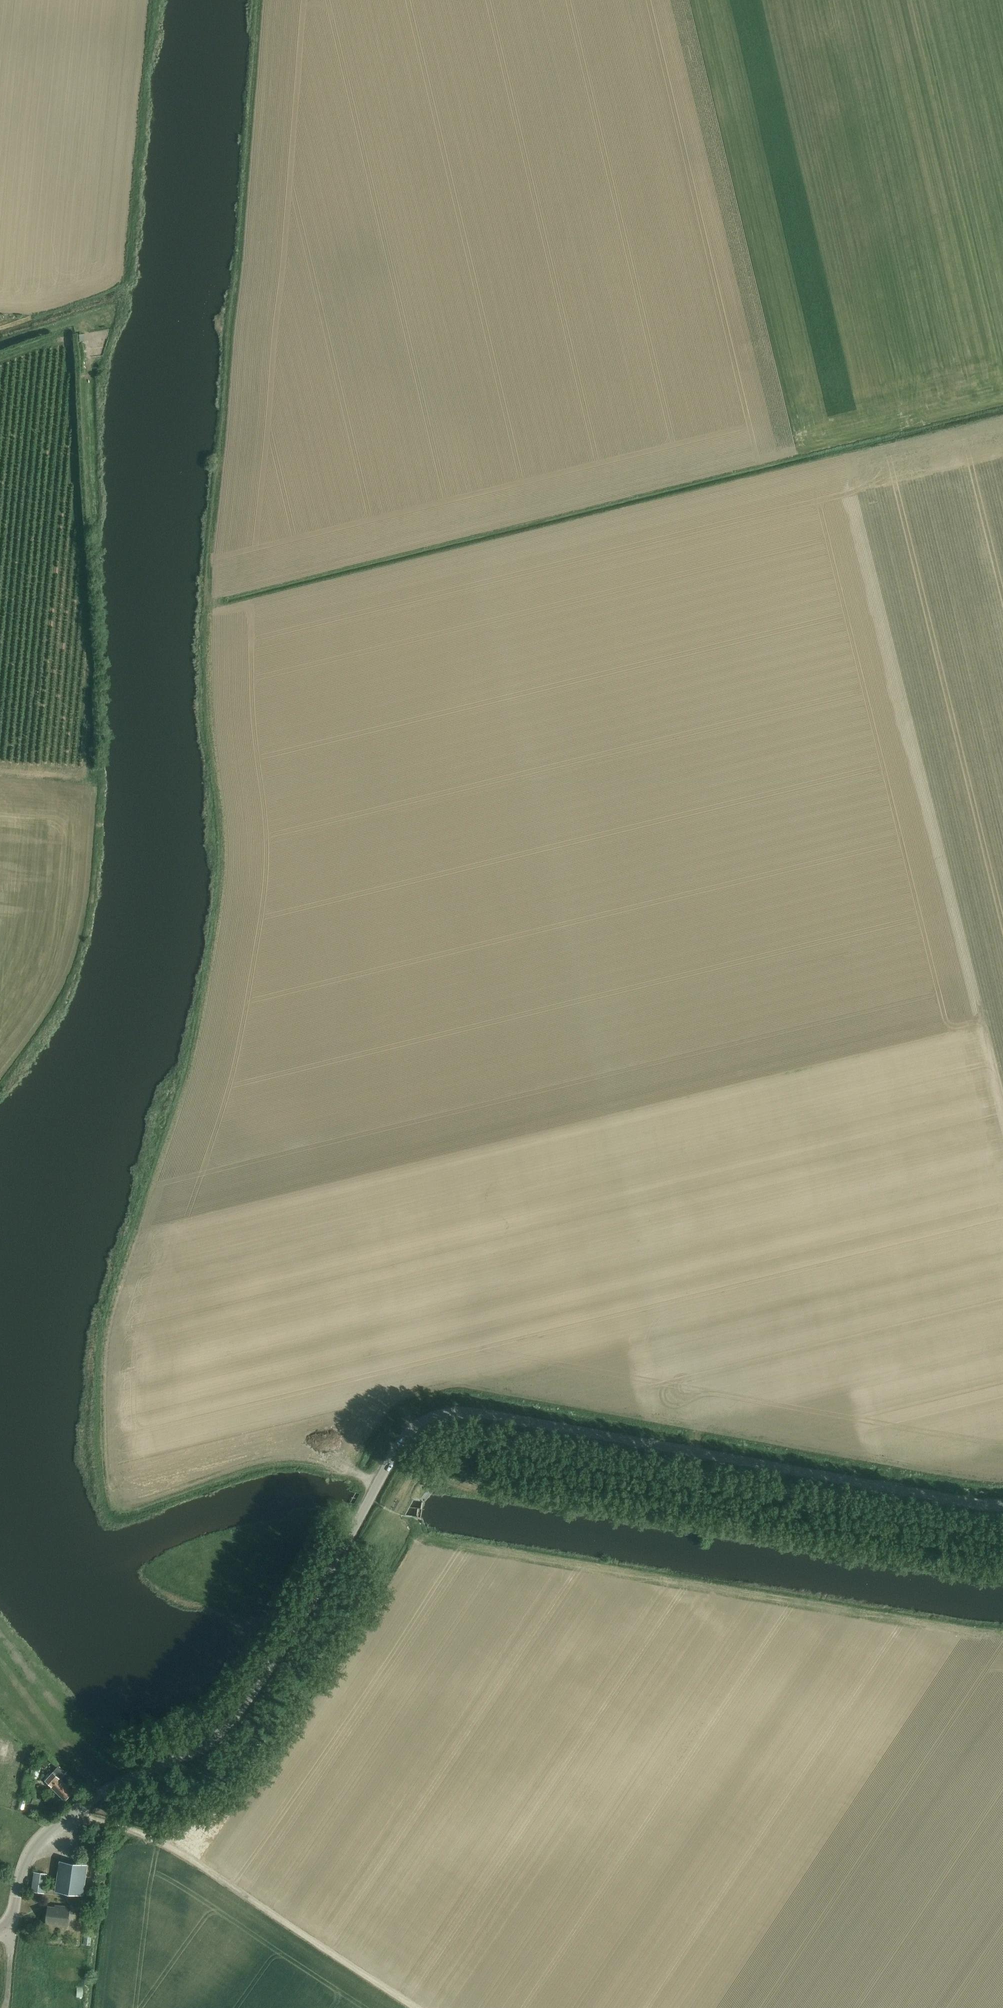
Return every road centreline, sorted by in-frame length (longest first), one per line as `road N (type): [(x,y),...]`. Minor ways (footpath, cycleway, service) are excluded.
road 1 (tertiary): [(10,1936),(35,1845),(76,1810),(229,1724),(303,1617),(397,1447),(437,1415),(483,1414),(1002,1504)]
road 2 (track): [(76,1810),(176,1851),(422,2007)]

